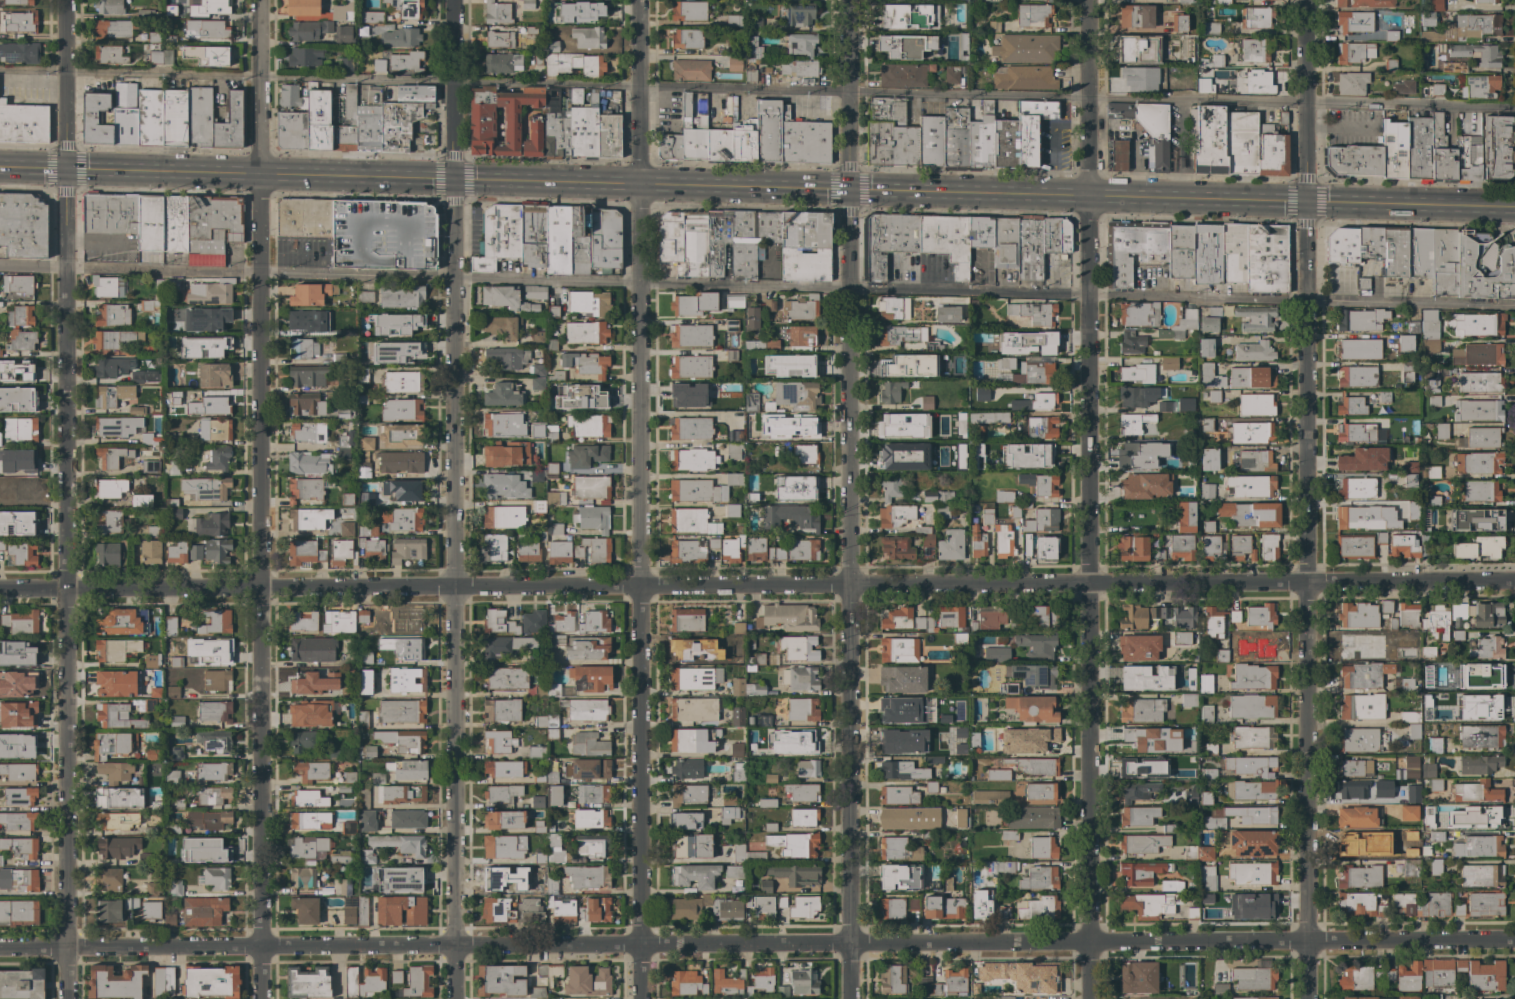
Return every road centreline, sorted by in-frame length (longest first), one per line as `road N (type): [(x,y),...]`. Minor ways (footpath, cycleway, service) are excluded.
road 1 (residential): [(1514,938),(0,946)]
road 2 (residential): [(1514,582),(258,589)]
road 3 (residential): [(454,998),(452,278)]
road 4 (residential): [(66,590),(65,171)]
road 5 (residential): [(1306,998),(1304,584)]
road 6 (residential): [(1087,998),(1089,584)]
road 7 (residential): [(258,589),(258,175)]
road 8 (residential): [(848,998),(847,585)]
road 9 (residential): [(639,998),(638,588)]
road 10 (residential): [(259,998),(258,589)]
road 11 (residential): [(64,998),(66,590)]
road 12 (residential): [(638,588),(637,187)]
road 13 (residential): [(847,585),(847,192)]
road 14 (residential): [(1089,584),(1088,198)]
road 15 (residential): [(1304,584),(1307,204)]
road 16 (secondary): [(1088,198),(847,192)]
road 17 (secondary): [(1307,204),(1088,198)]
road 18 (secondary): [(847,192),(637,187)]
road 19 (secondary): [(1514,210),(1307,204)]
road 20 (residential): [(1307,204),(1307,0)]
road 21 (secondary): [(453,181),(258,175)]
road 22 (secondary): [(258,175),(65,171)]
road 23 (residential): [(258,589),(66,590)]
road 24 (residential): [(637,187),(638,0)]
road 25 (secondary): [(637,187),(453,181)]
road 26 (residential): [(453,181),(451,0)]
road 27 (residential): [(258,175),(258,0)]
road 28 (residential): [(65,171),(63,0)]

